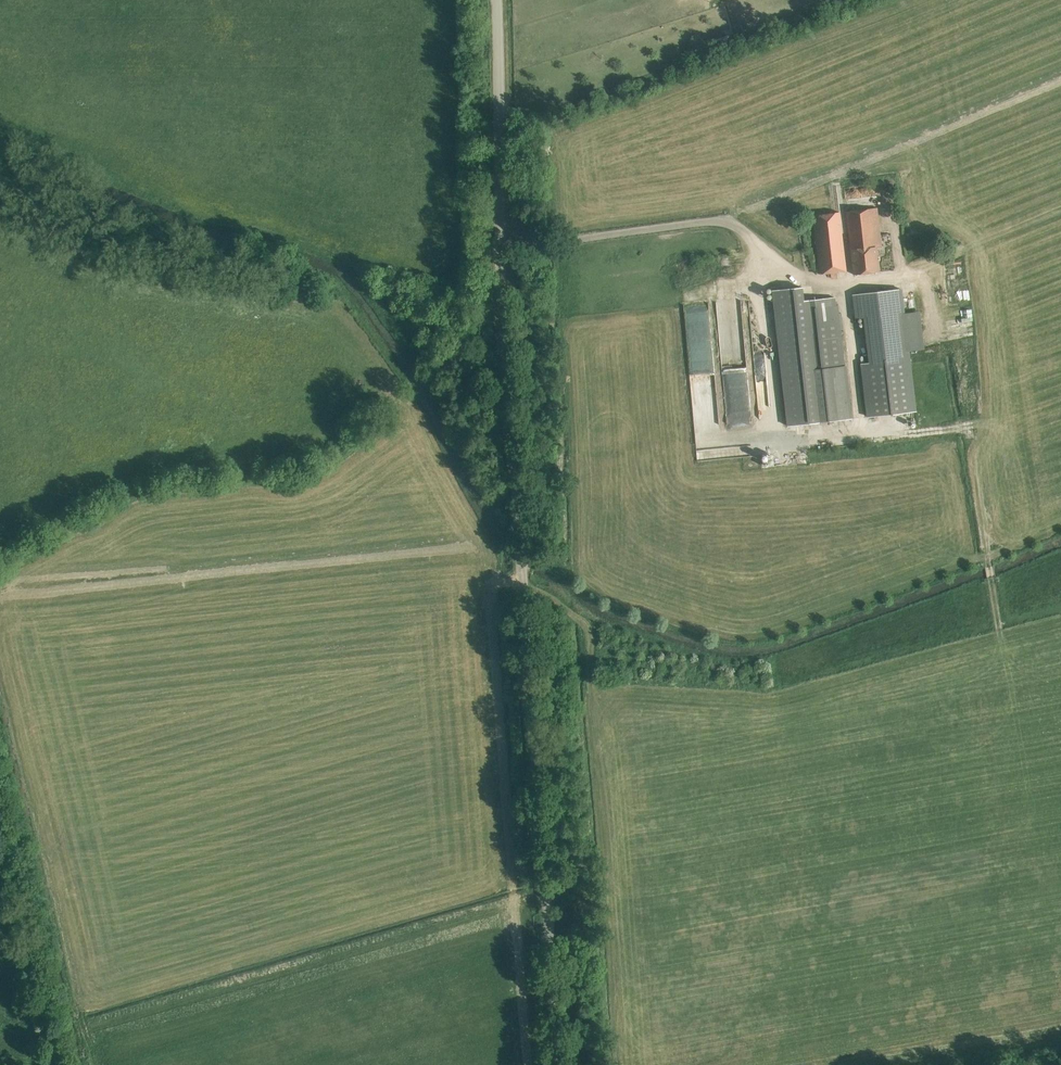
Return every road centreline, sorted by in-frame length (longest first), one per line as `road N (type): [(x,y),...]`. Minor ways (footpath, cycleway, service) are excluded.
road 1 (unclassified): [(555,1064),(494,252),(489,0)]
road 2 (track): [(736,228),(769,270),(837,284),(891,277),(1060,210)]

